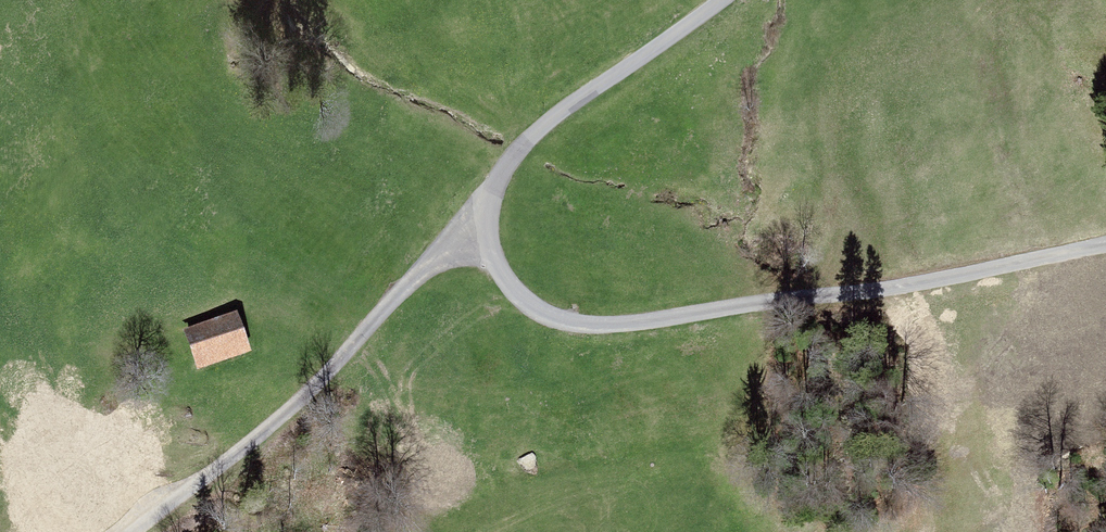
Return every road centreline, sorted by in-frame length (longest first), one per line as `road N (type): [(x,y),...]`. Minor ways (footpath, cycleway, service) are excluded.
road 1 (unclassified): [(1105,242),(602,324),(529,304),(471,234)]
road 2 (unclassified): [(135,531),(307,395),(407,286),(471,234)]
road 3 (unclassified): [(471,234),(531,137),(719,0)]

